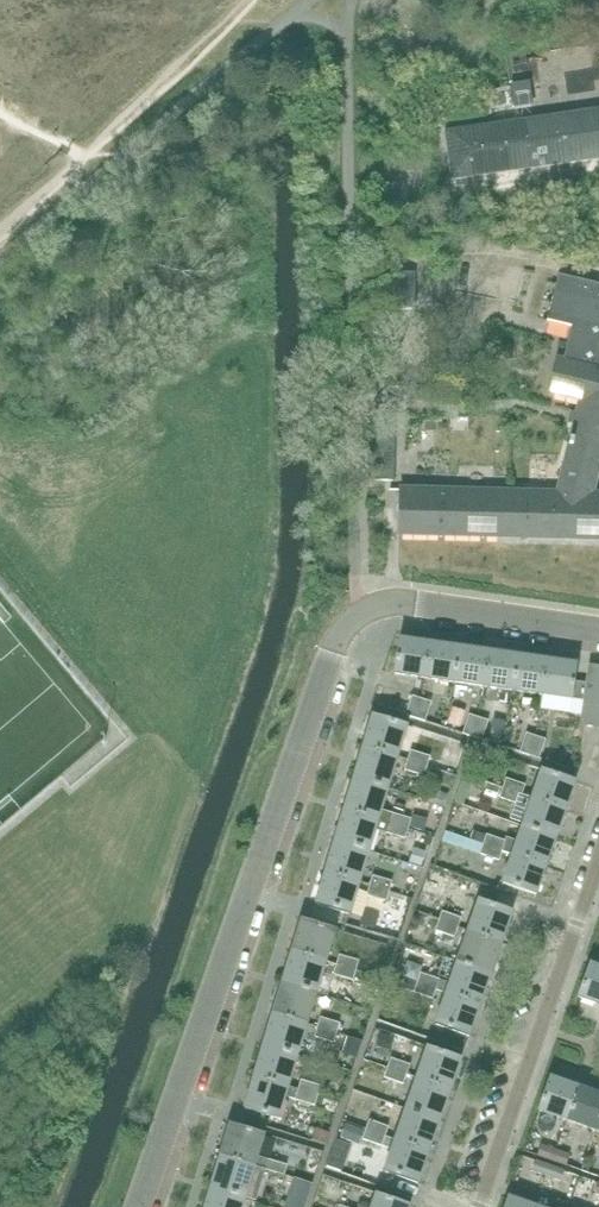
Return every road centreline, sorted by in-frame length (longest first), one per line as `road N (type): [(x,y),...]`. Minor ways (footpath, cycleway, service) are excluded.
road 1 (residential): [(142,1206),(341,639),(363,612)]
road 2 (residential): [(598,874),(482,1206)]
road 3 (residential): [(598,630),(416,601),(363,612)]

